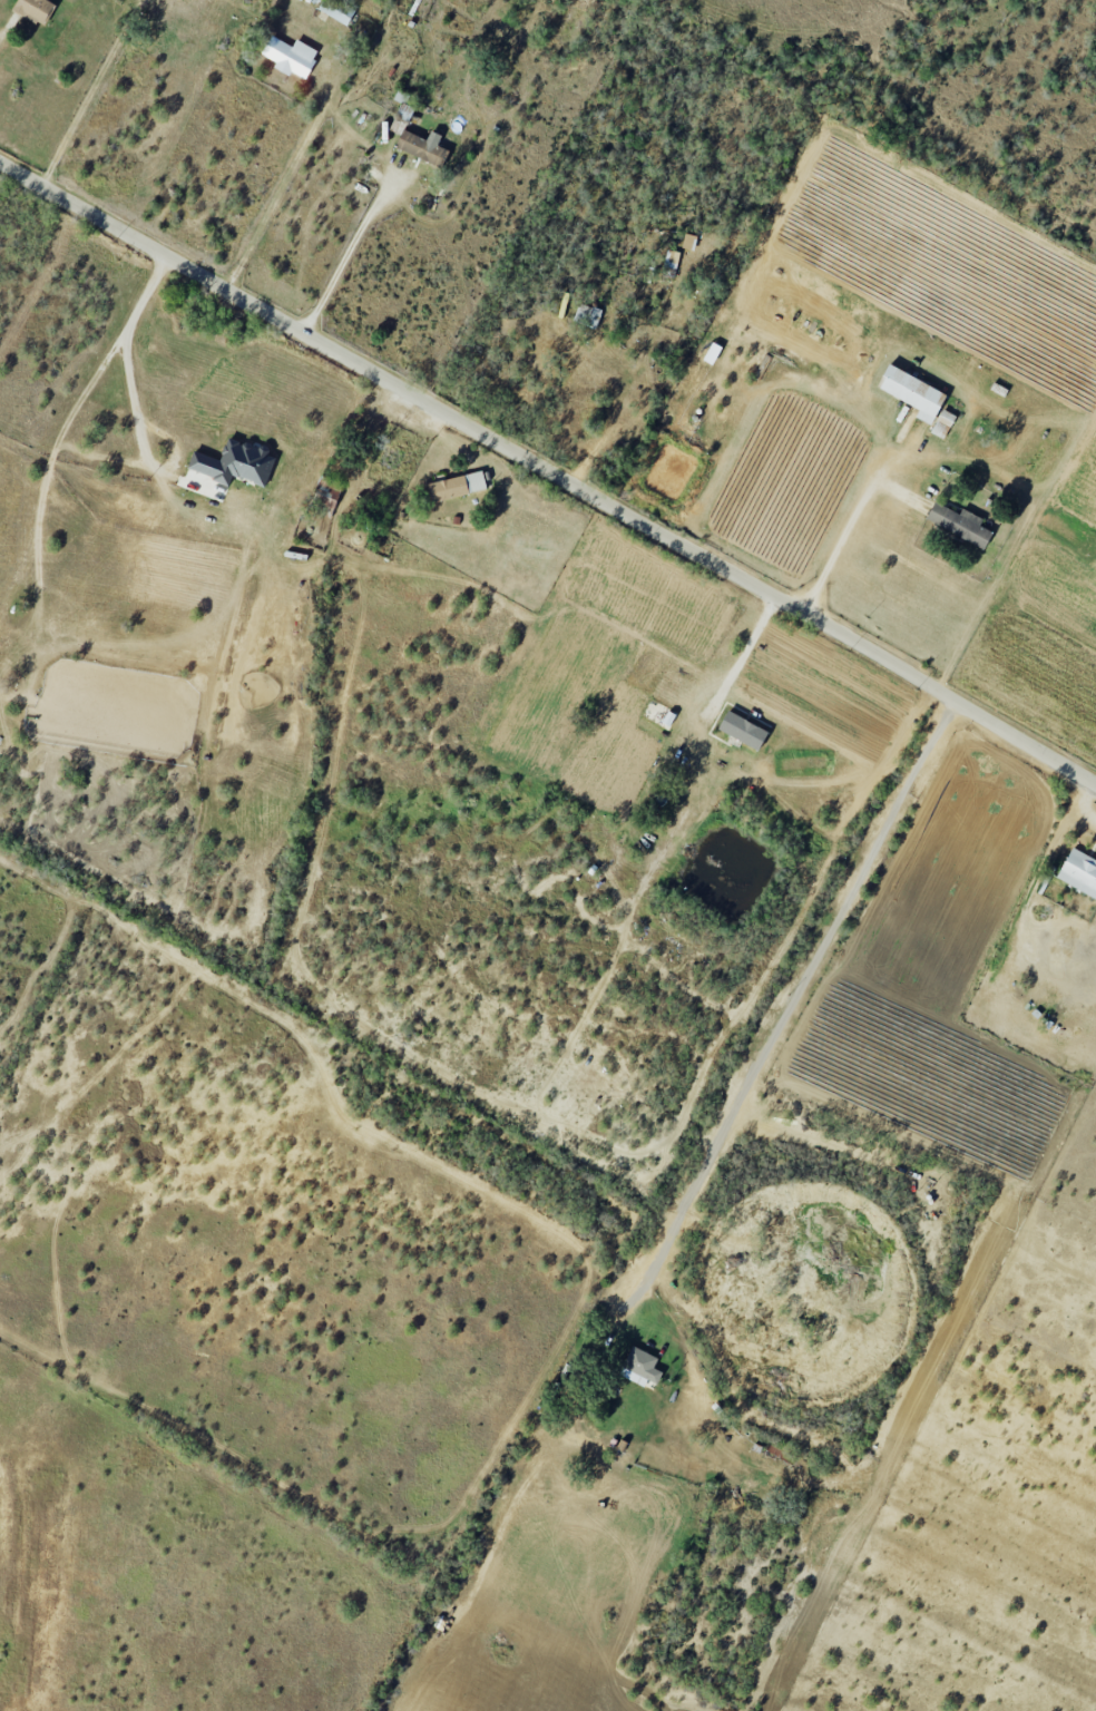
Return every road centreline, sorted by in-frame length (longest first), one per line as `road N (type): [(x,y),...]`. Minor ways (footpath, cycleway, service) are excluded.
road 1 (residential): [(1095,789),(0,164)]

